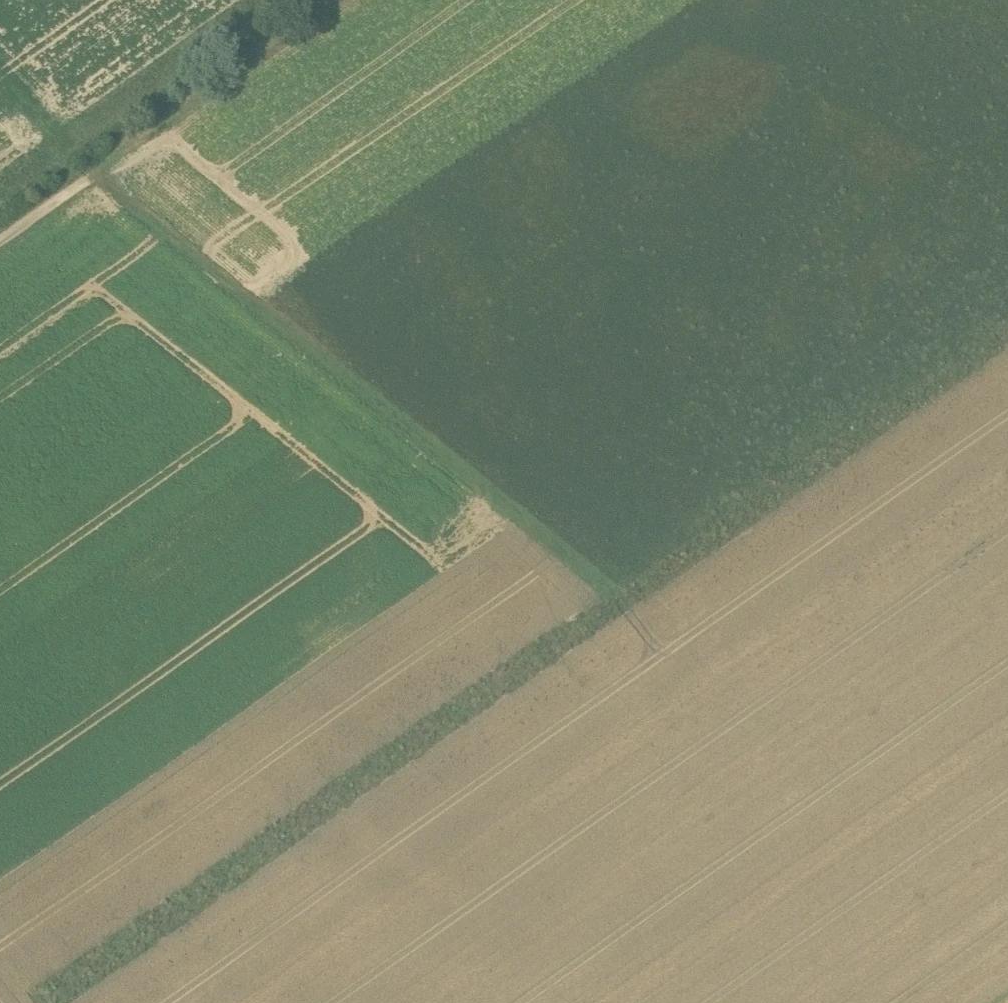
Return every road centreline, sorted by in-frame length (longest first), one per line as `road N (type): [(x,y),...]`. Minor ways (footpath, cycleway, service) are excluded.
road 1 (track): [(614,598),(96,171)]
road 2 (track): [(334,0),(96,171)]

